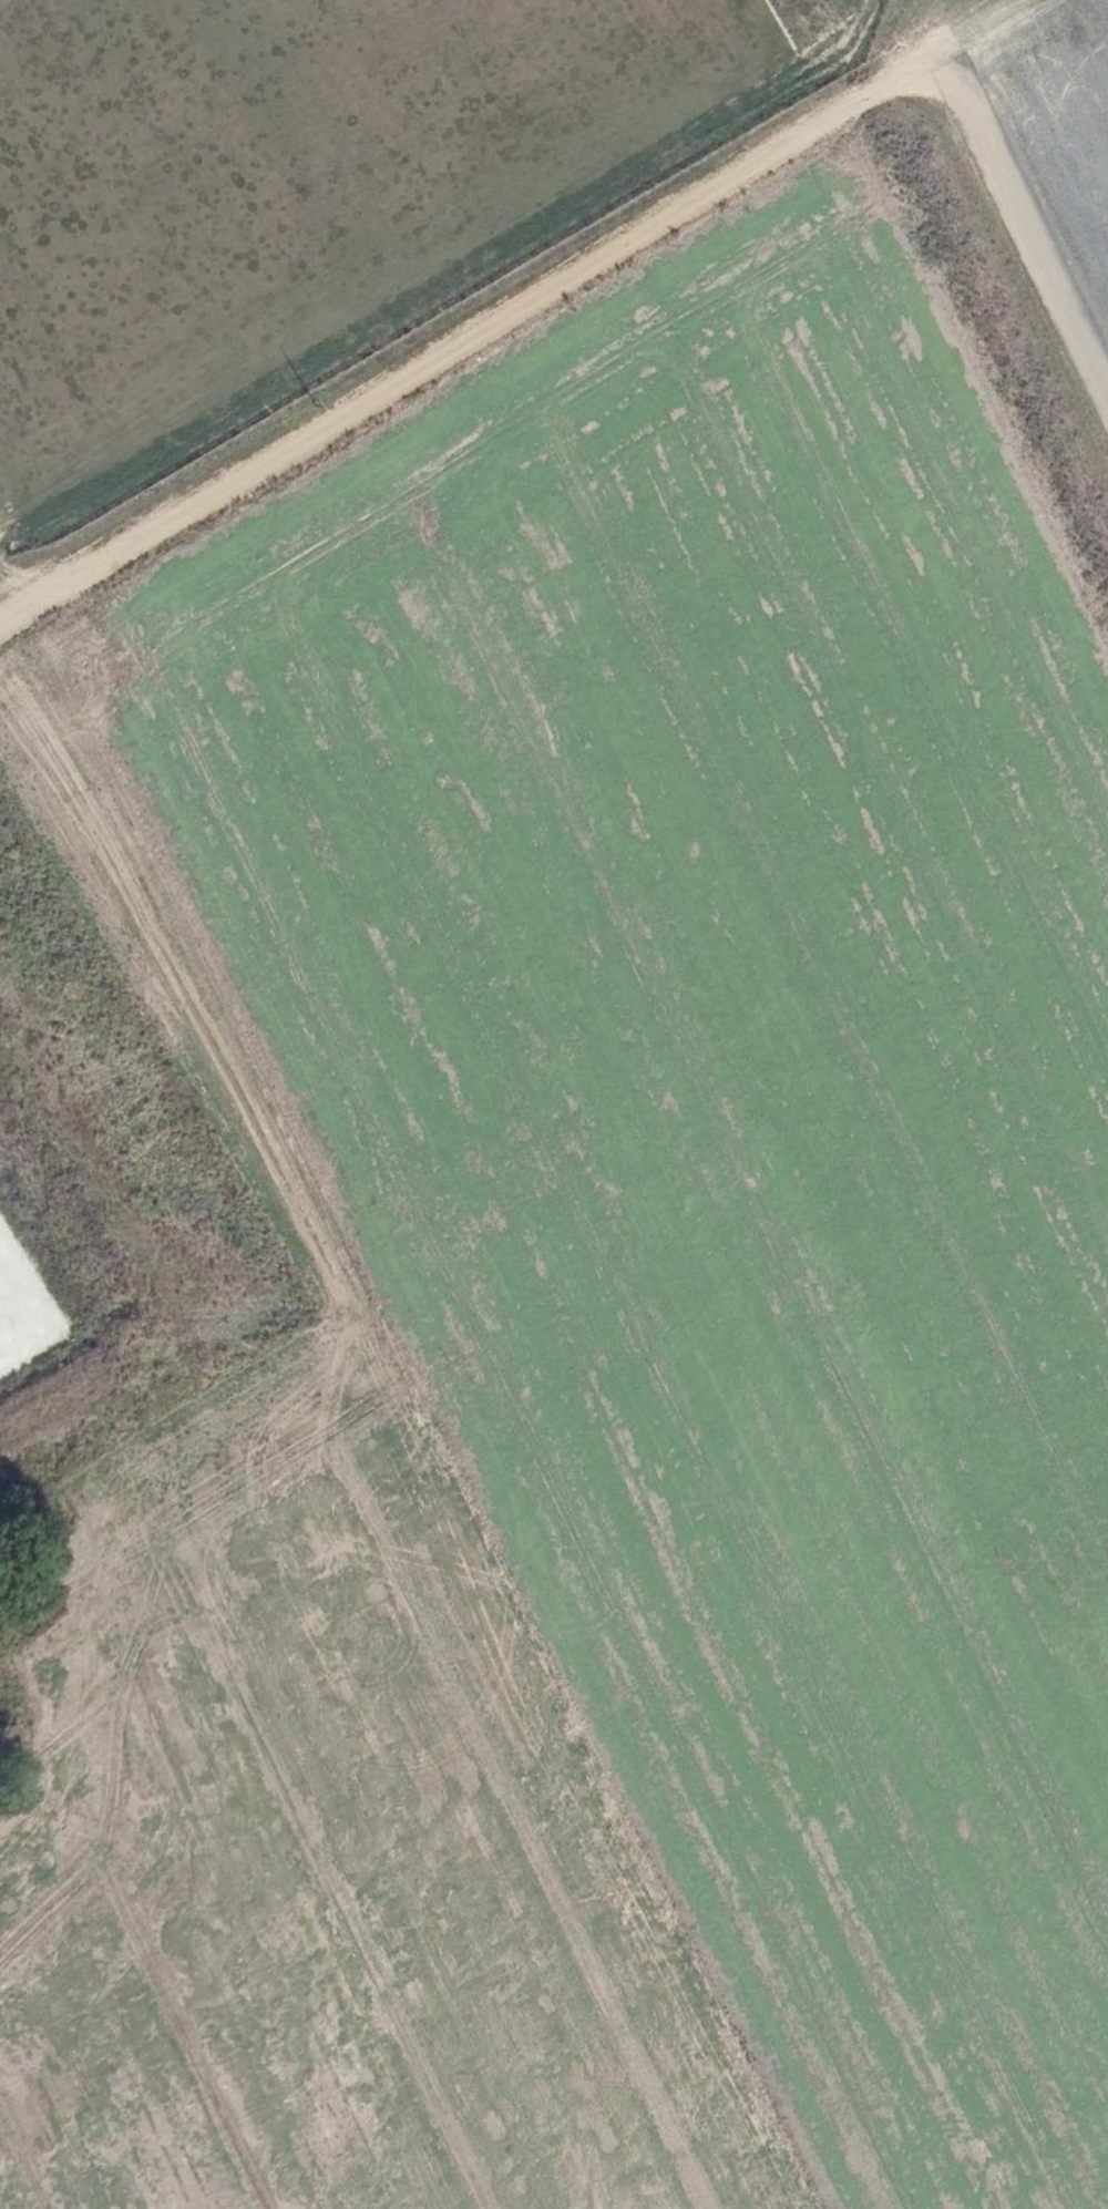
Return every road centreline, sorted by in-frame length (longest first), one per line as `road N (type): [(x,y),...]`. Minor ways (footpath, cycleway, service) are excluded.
road 1 (track): [(0,598),(85,539),(366,394),(1027,0)]
road 2 (track): [(1107,418),(935,55)]

